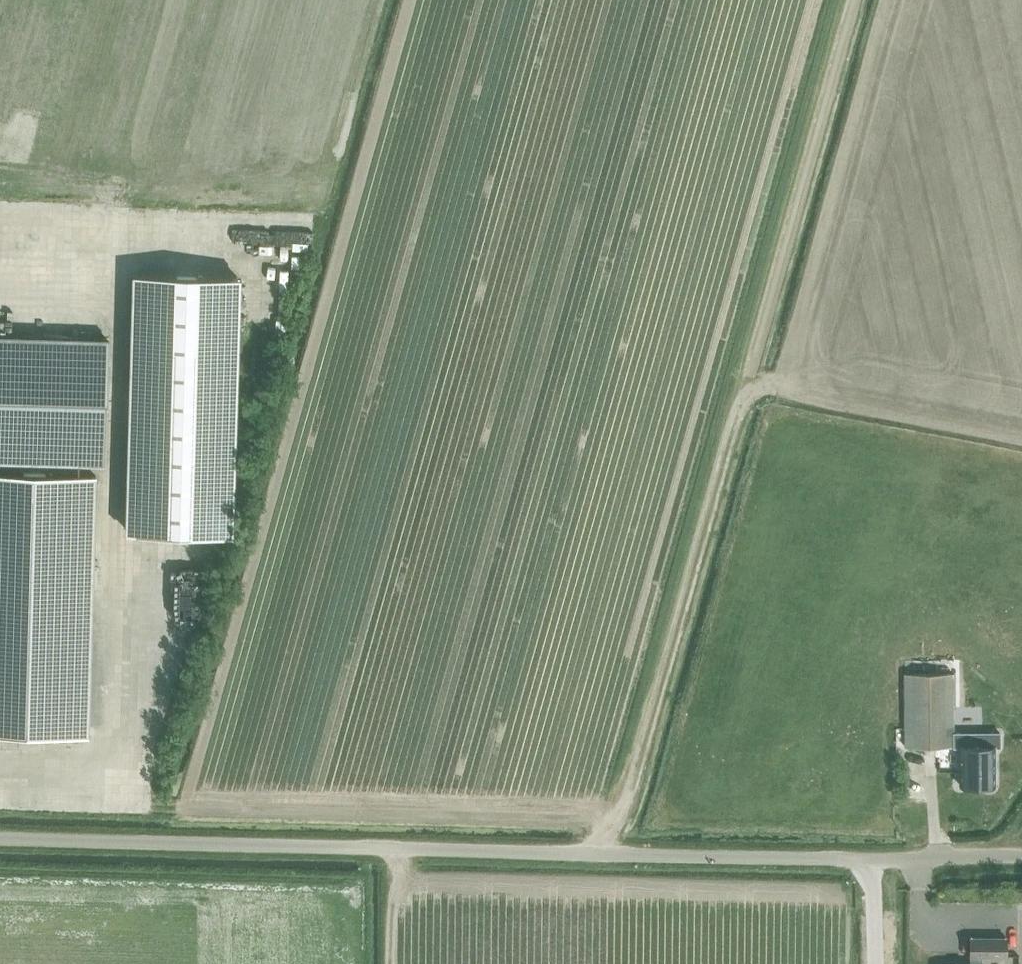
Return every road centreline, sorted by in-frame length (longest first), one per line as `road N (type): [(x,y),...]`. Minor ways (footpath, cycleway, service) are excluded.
road 1 (unclassified): [(0,839),(1021,860)]

